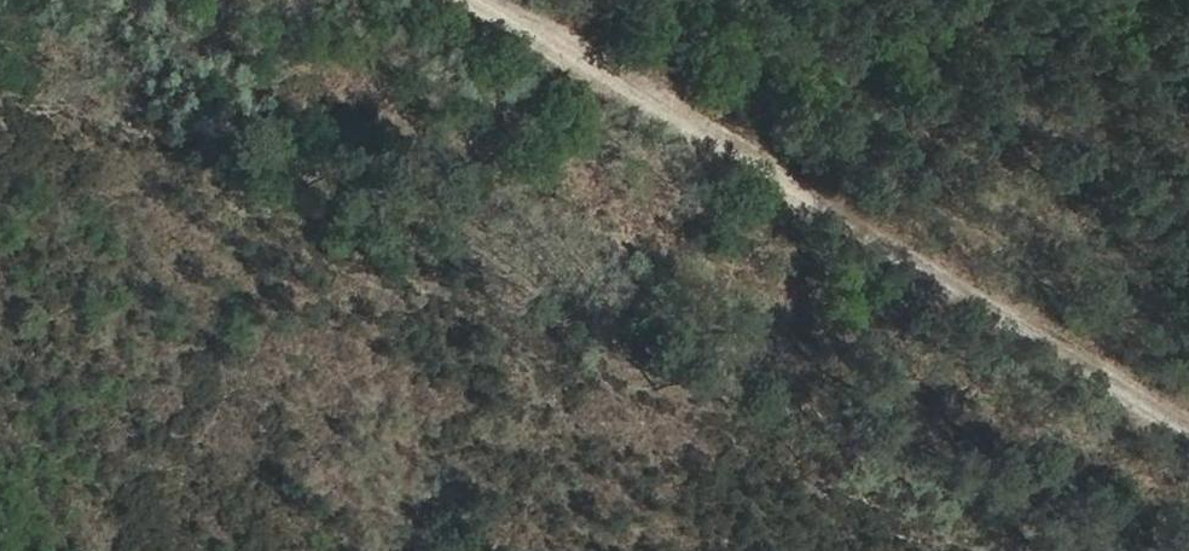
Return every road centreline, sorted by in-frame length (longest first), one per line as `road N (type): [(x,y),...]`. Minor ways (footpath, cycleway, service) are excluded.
road 1 (track): [(1188,428),(510,0)]

